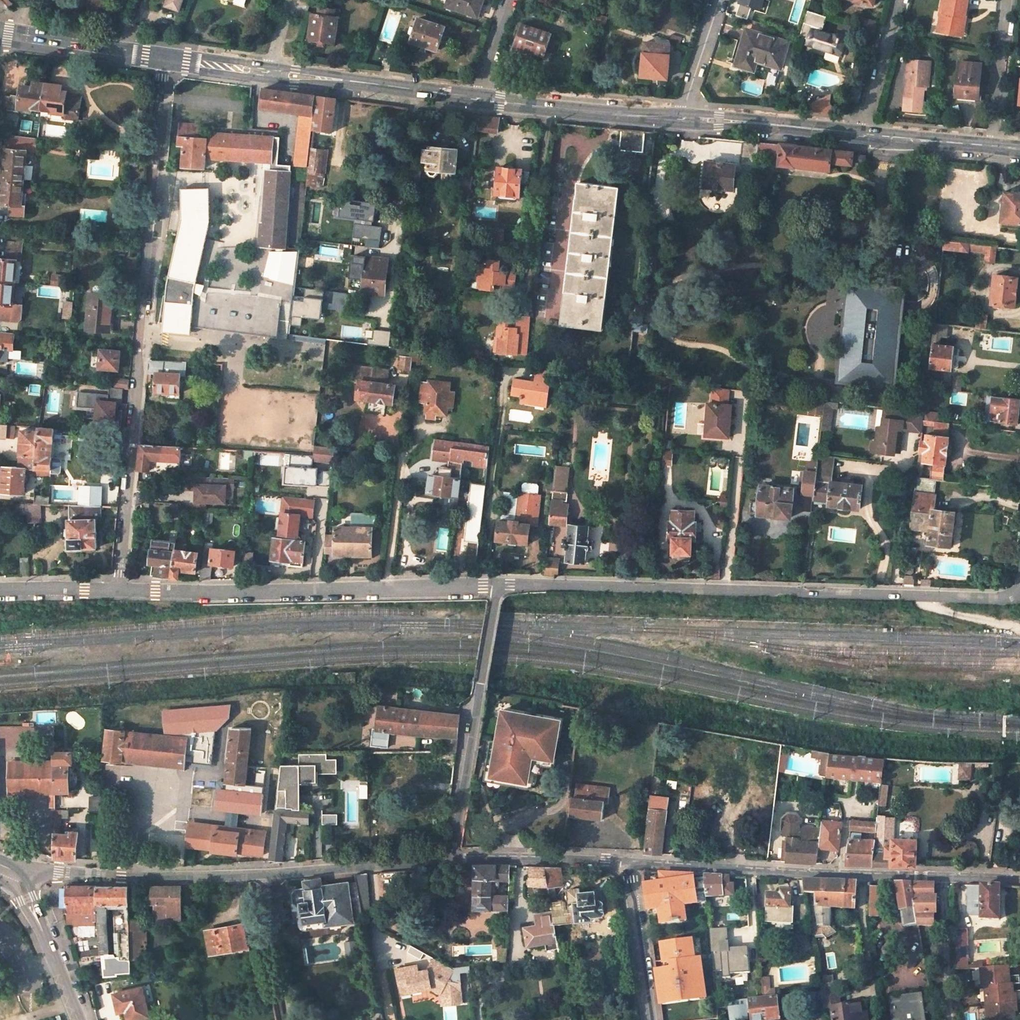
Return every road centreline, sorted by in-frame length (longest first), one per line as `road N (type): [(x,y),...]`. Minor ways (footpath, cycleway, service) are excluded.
road 1 (unclassified): [(120,589),(164,57)]
road 2 (unclassified): [(497,585),(1019,592)]
road 3 (tertiary): [(19,878),(251,875),(454,859)]
road 4 (tertiary): [(627,862),(1019,879)]
road 5 (unclassified): [(120,589),(497,585)]
road 6 (unclassified): [(454,859),(497,585)]
road 7 (secondary): [(476,98),(265,71)]
road 8 (secondary): [(678,119),(476,98)]
road 9 (secondary): [(862,135),(678,119)]
road 10 (tertiary): [(454,859),(627,862)]
road 11 (secondary): [(164,57),(0,33)]
road 12 (unclassified): [(646,1019),(627,862)]
road 13 (tertiary): [(78,1019),(19,878)]
road 14 (residential): [(1004,0),(991,147)]
road 15 (residential): [(896,0),(862,135)]
road 16 (secondary): [(991,147),(862,135)]
road 17 (residential): [(717,0),(678,119)]
road 18 (unclassified): [(0,590),(120,589)]

